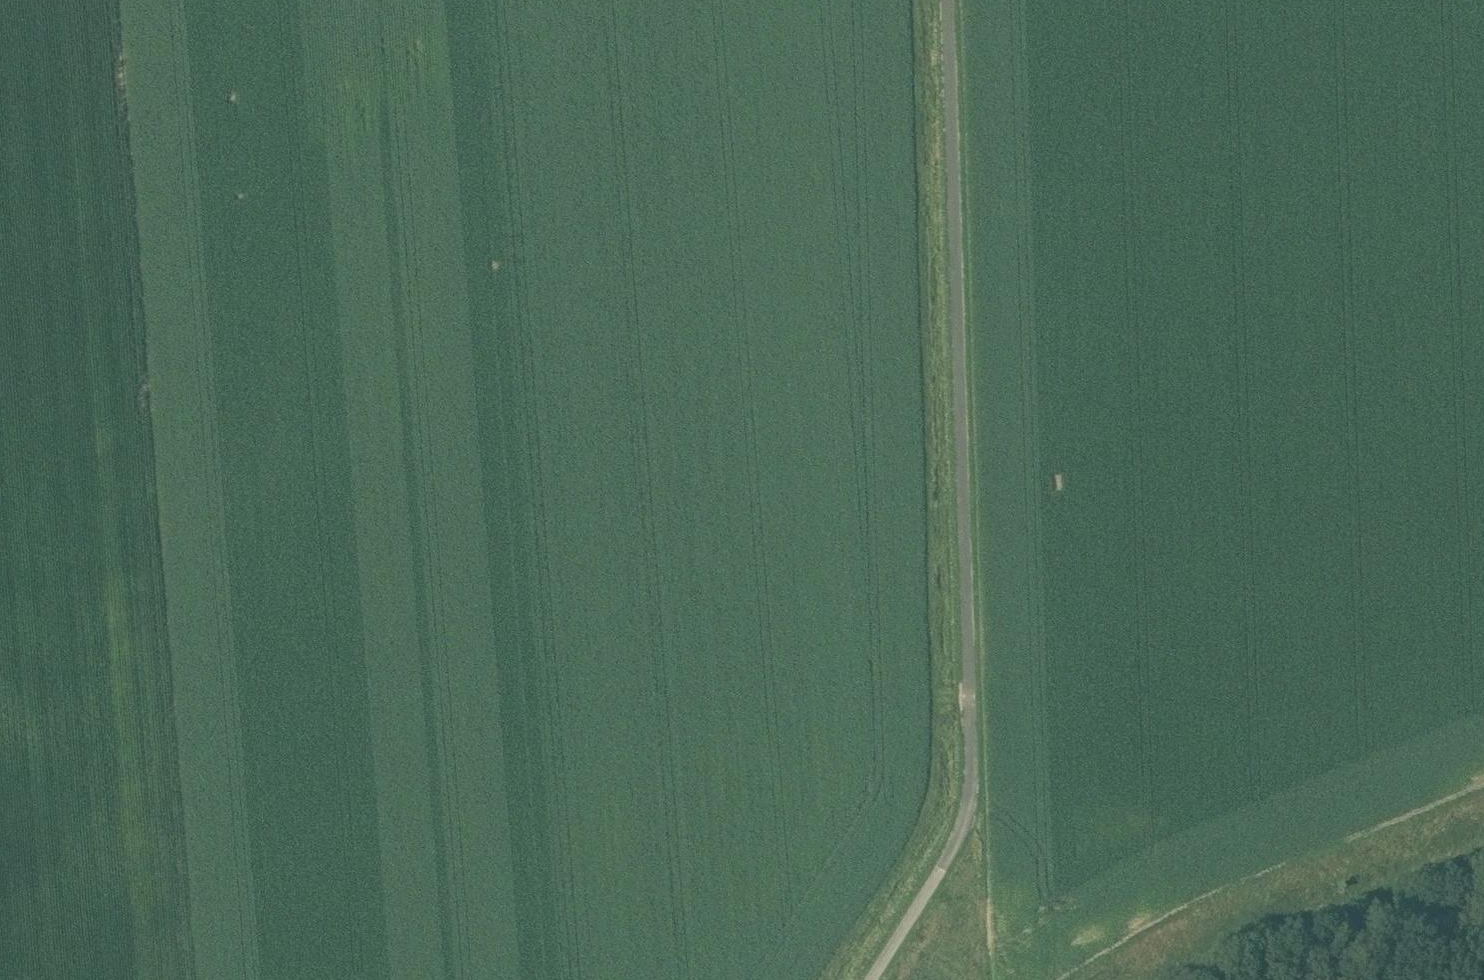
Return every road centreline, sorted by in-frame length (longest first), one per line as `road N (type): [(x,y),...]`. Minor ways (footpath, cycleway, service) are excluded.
road 1 (unclassified): [(947,0),(972,774),(950,854),(871,979)]

